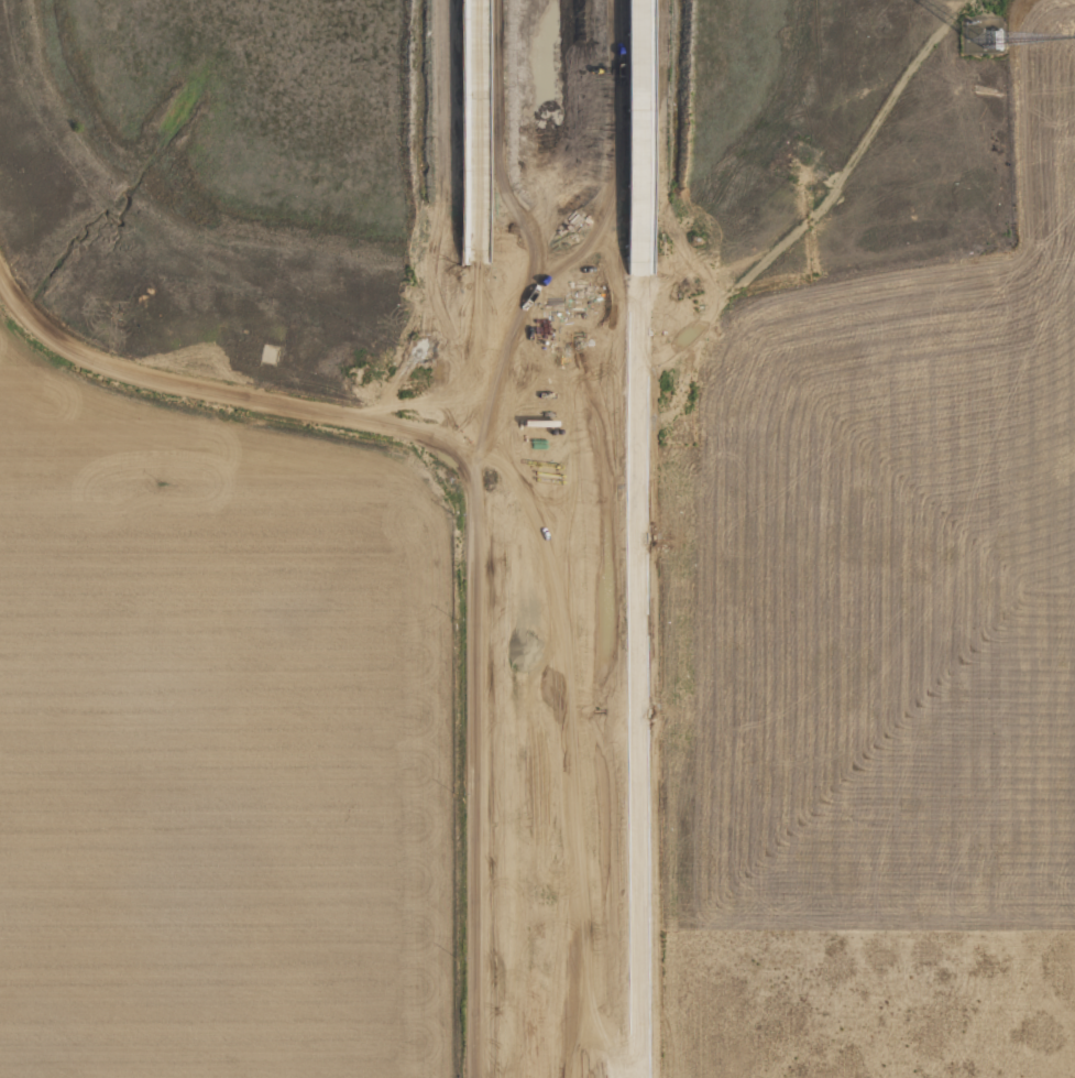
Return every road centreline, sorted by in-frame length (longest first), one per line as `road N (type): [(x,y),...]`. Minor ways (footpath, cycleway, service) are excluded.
road 1 (trunk): [(642,1077),(639,0)]
road 2 (trunk): [(476,488),(477,1077)]
road 3 (residential): [(0,270),(48,331),(94,357),(421,434),(447,447),(476,488)]
road 4 (trunk): [(469,0),(476,488)]

